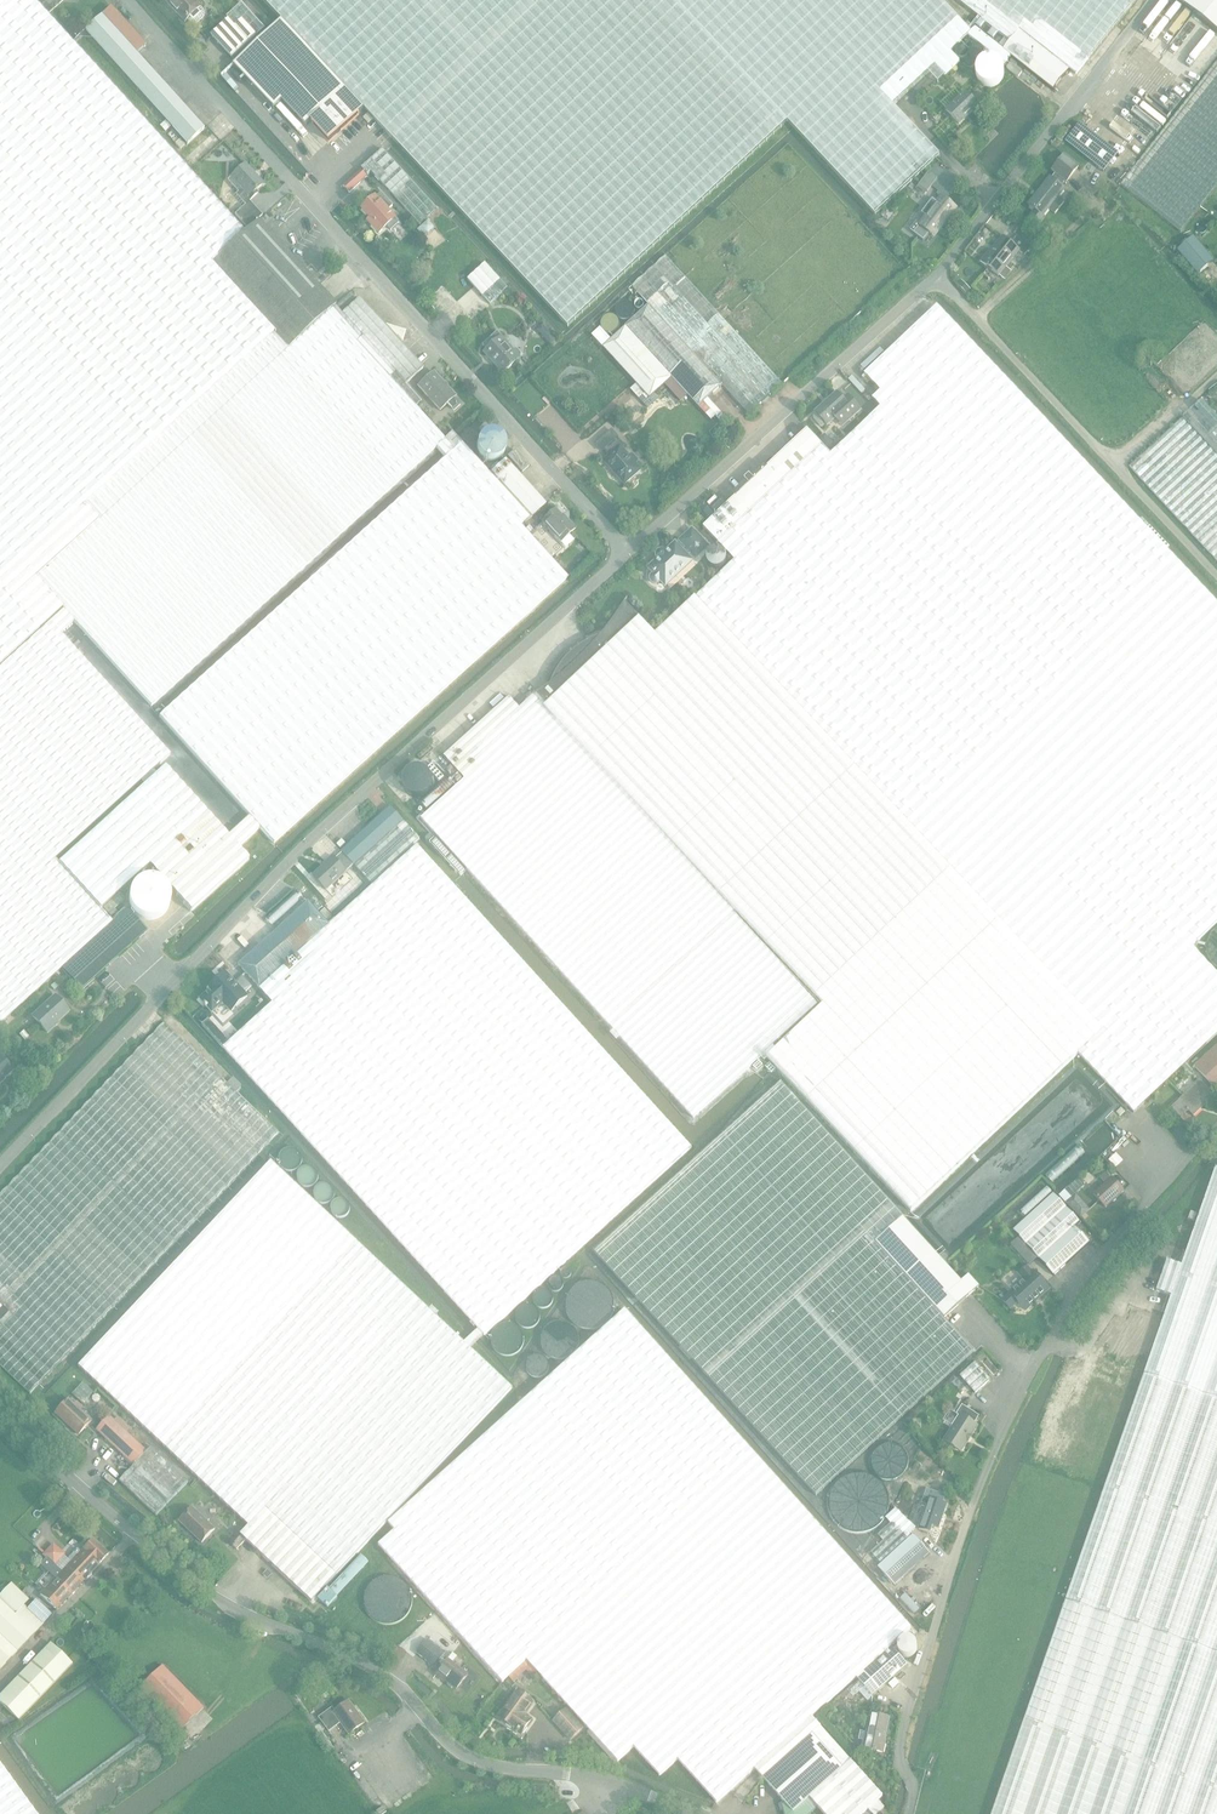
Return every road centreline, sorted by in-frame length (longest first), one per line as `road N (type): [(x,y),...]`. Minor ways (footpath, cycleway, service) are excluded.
road 1 (unclassified): [(0,1165),(314,836),(937,275)]
road 2 (tertiary): [(602,1779),(467,1757),(368,1663),(221,1600),(0,1413)]
road 3 (unclassified): [(1216,576),(937,275)]
road 4 (unclassified): [(937,275),(1153,0)]

